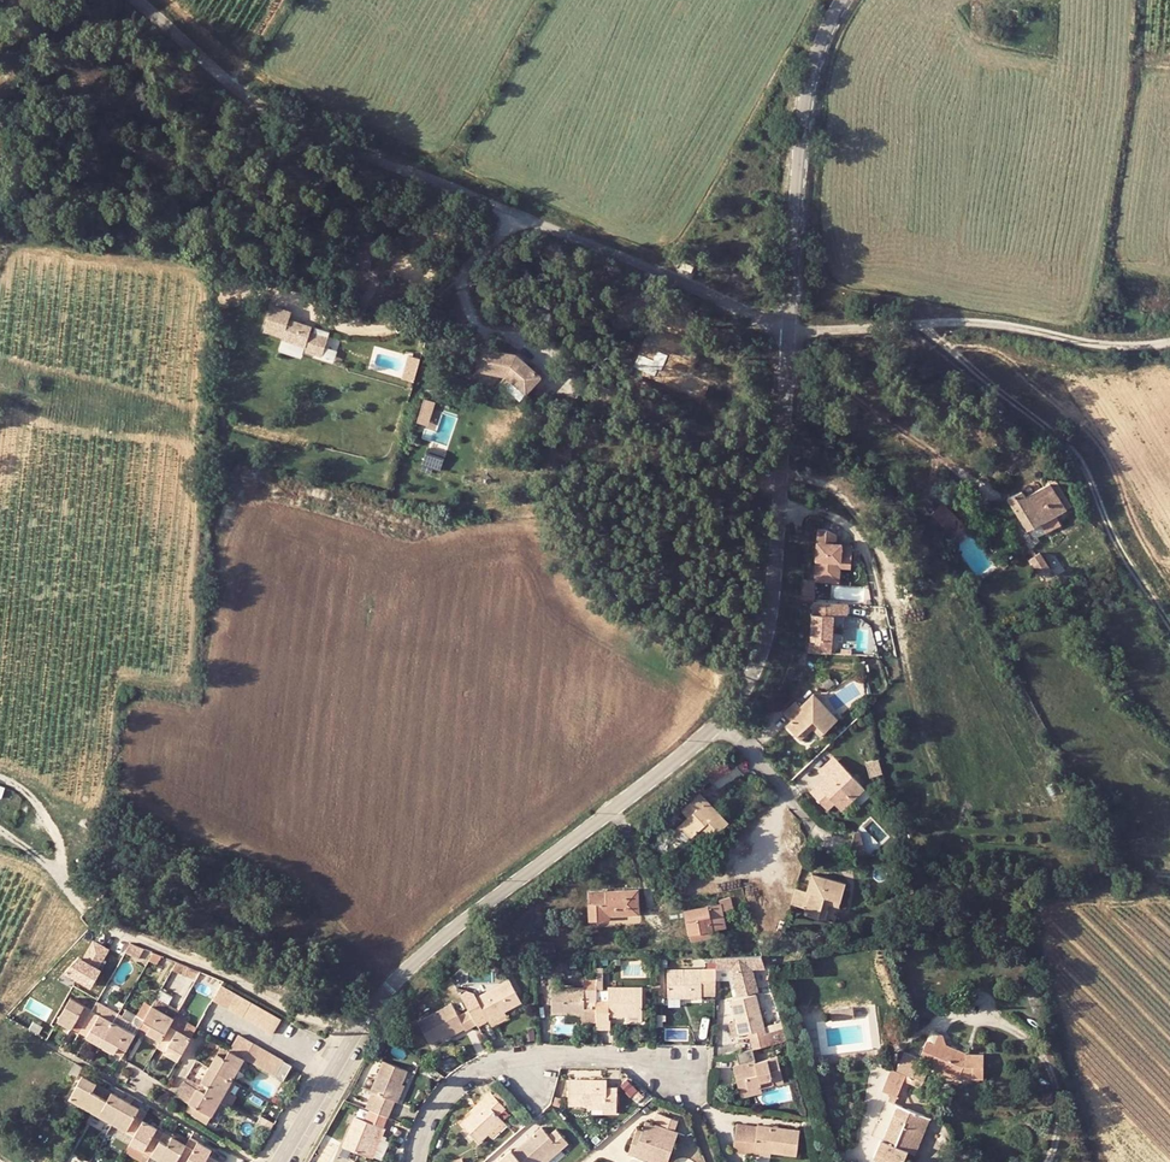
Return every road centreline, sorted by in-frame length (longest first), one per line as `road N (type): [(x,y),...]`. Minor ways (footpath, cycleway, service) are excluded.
road 1 (unclassified): [(134,0),(236,100),(260,112),(784,319)]
road 2 (tertiary): [(721,715),(426,949),(375,1001)]
road 3 (track): [(776,477),(827,485),(879,541),(950,819)]
road 4 (tertiary): [(784,319),(766,614),(740,691),(721,715)]
road 5 (track): [(923,324),(1072,449),(1113,538),(1169,625)]
road 6 (unclassified): [(784,319),(807,330),(956,321),(1094,344),(1169,340)]
road 7 (tertiary): [(842,0),(810,83),(784,319)]
road 8 (residential): [(352,1037),(87,911)]
road 9 (residential): [(524,1055),(657,1062),(703,1104)]
road 10 (residential): [(412,1161),(428,1115),(458,1080),(524,1055)]
road 11 (residential): [(721,715),(824,838)]
road 12 (residential): [(332,1073),(208,1009)]

